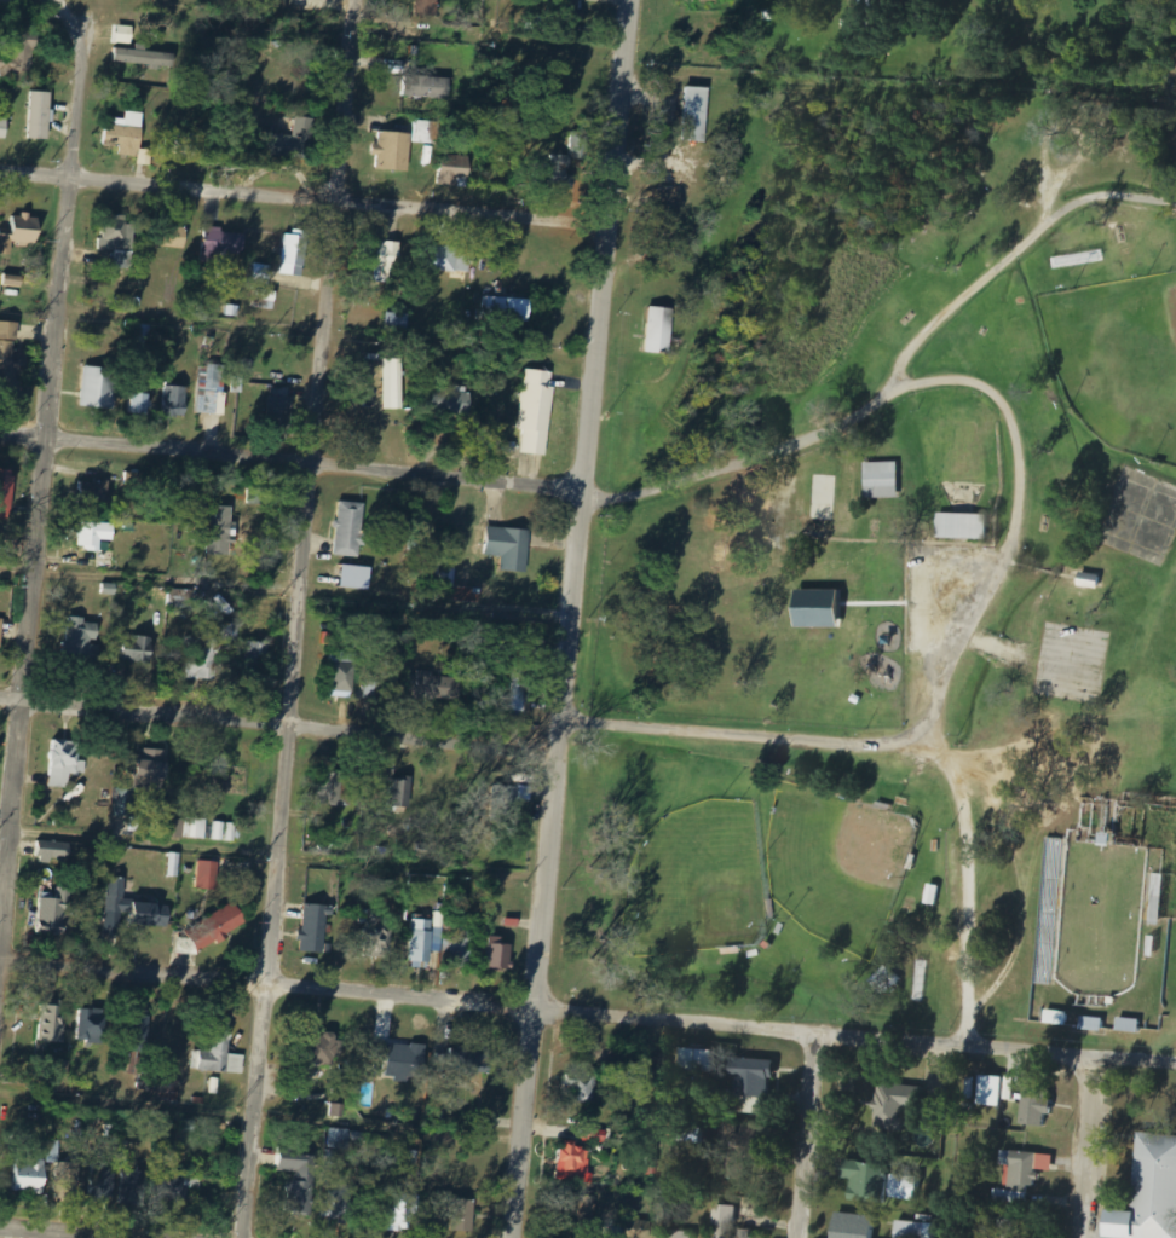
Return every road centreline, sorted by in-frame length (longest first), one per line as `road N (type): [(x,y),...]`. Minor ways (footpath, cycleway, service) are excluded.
road 1 (residential): [(512,1237),(630,0)]
road 2 (residential): [(243,1237),(355,0)]
road 3 (residential): [(1175,1067),(959,1043),(818,1042),(0,963)]
road 4 (residential): [(0,919),(82,70),(65,0)]
road 5 (residential): [(610,232),(336,202),(0,182)]
road 6 (residential): [(586,497),(0,439)]
road 7 (residential): [(559,746),(287,730),(0,700)]
road 8 (residential): [(941,765),(797,741),(559,746)]
road 9 (residential): [(794,1237),(818,1042)]
road 10 (residential): [(1083,1237),(1093,1063)]

